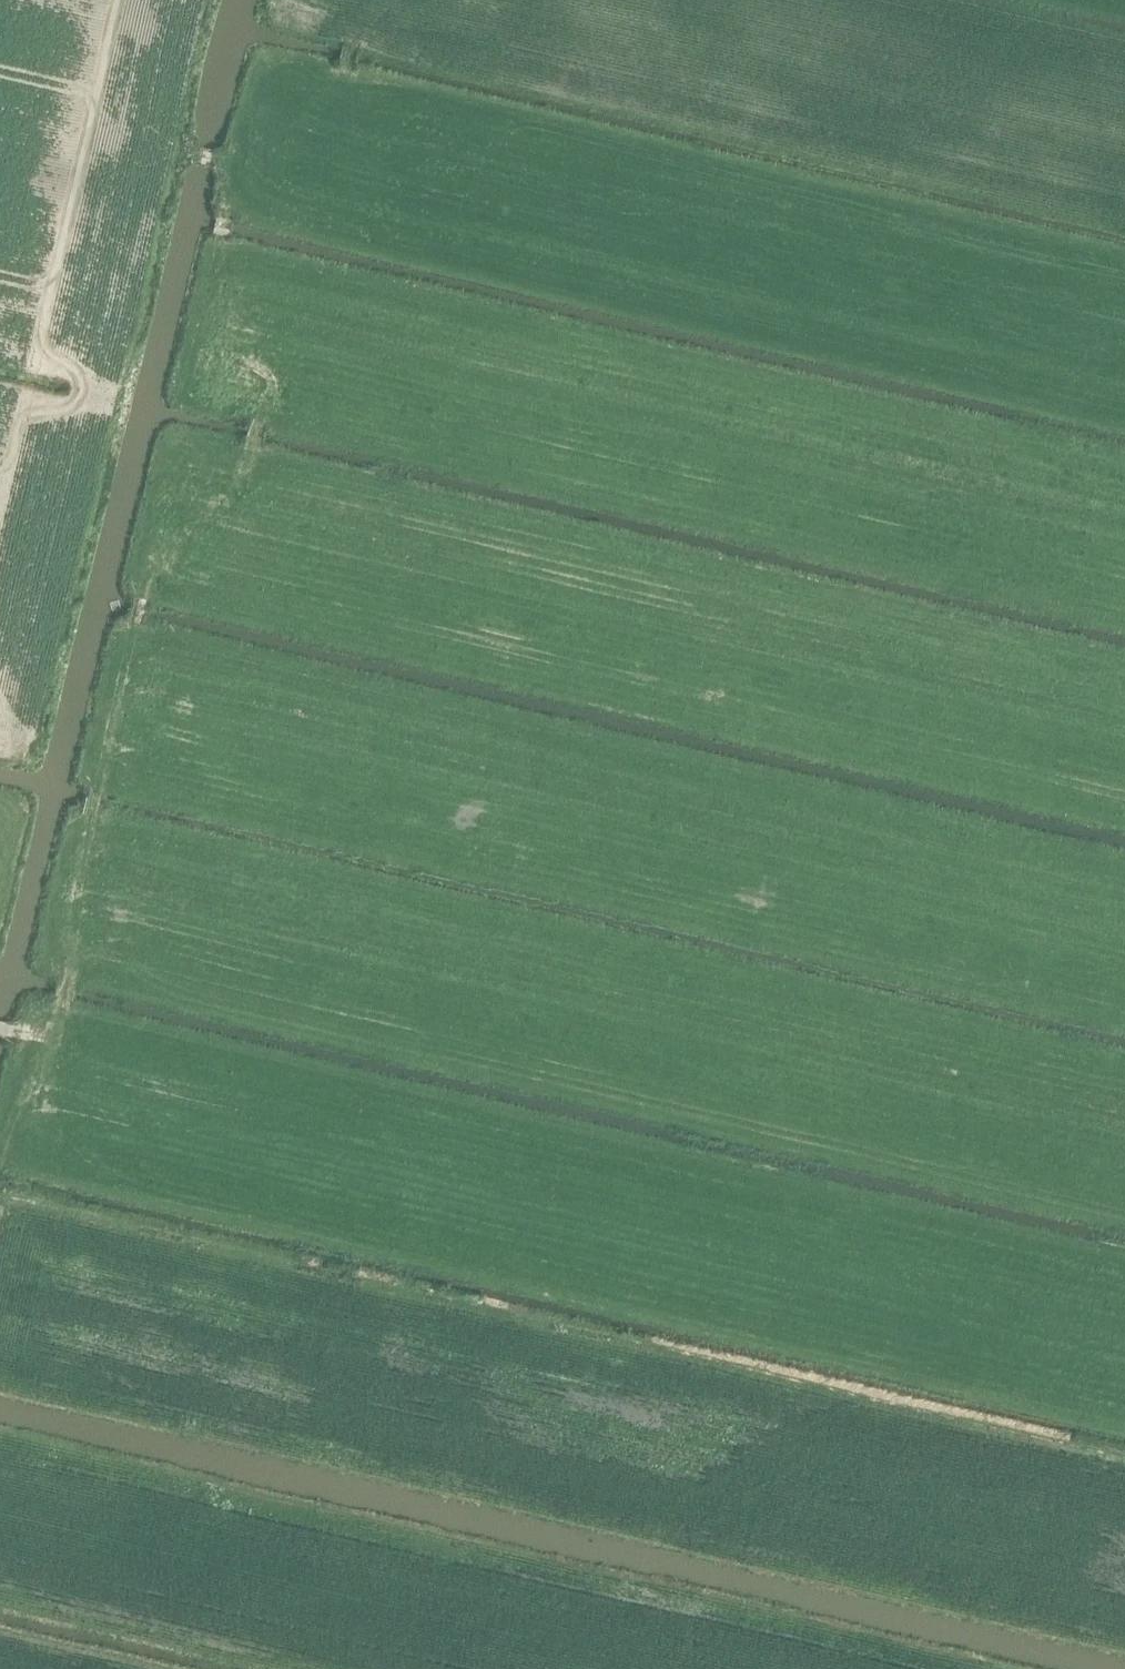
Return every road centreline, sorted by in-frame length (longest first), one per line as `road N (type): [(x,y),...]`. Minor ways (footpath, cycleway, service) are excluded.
road 1 (track): [(427,200),(240,166),(219,240),(258,416),(251,450),(234,502),(144,595),(57,1026),(28,1035)]
road 2 (track): [(167,147),(240,166),(346,71),(354,38),(566,13)]
road 3 (track): [(0,1150),(23,1073),(44,1036)]

